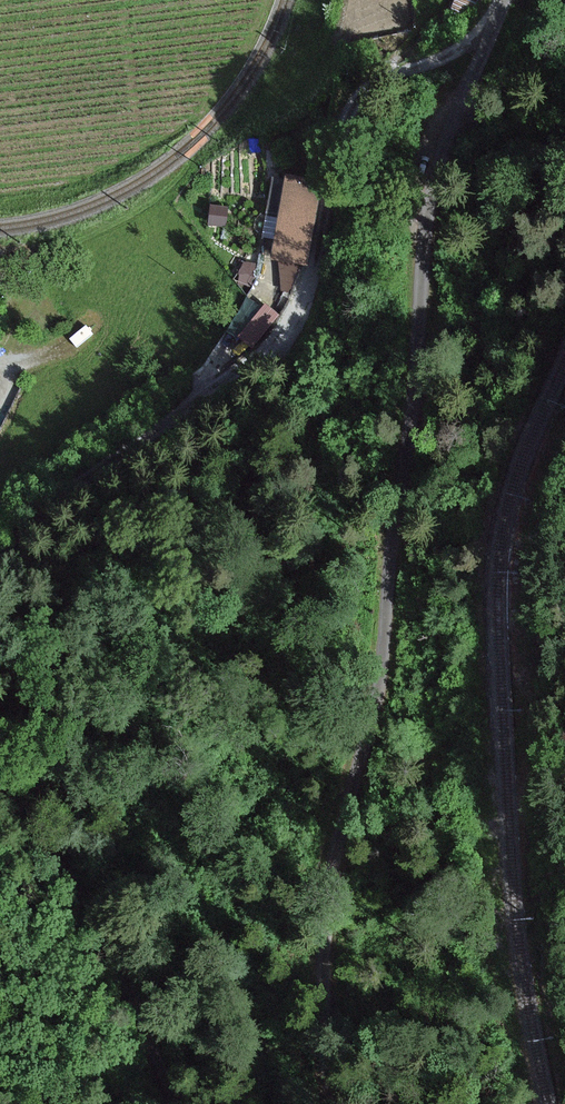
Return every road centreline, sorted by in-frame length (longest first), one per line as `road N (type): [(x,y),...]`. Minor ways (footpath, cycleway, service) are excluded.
road 1 (unclassified): [(505,0),(430,192),(378,688),(335,860),(324,936),(330,1103)]
road 2 (track): [(487,42),(363,89),(347,114),(312,270),(271,350),(102,470),(0,572)]
road 3 (unclassified): [(0,784),(105,930),(176,1103)]

